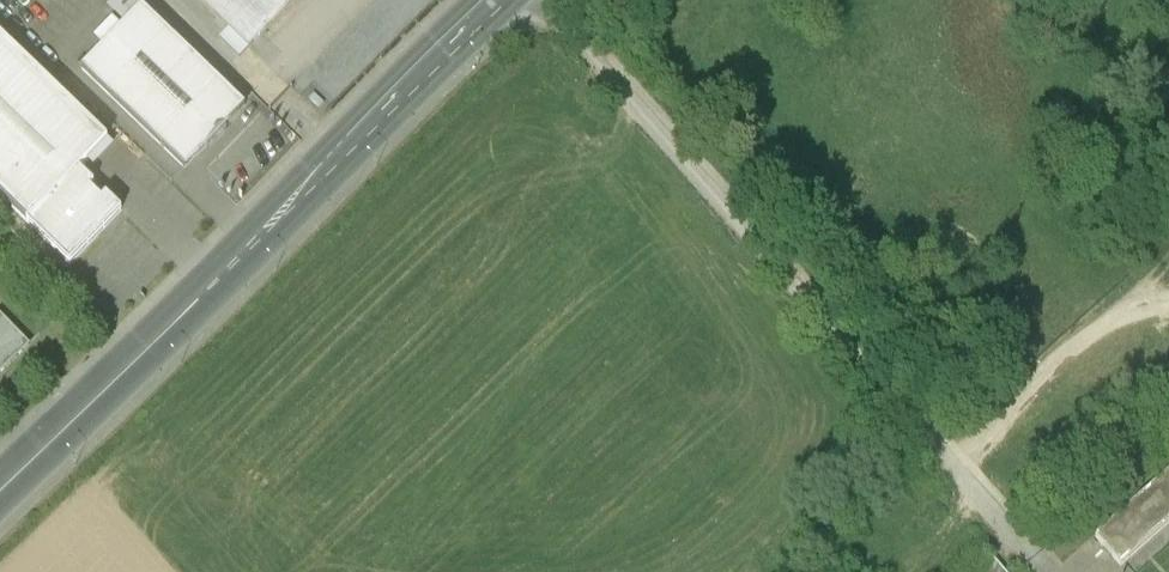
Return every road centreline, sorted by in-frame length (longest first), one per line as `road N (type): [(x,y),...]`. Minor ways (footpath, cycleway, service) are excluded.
road 1 (unclassified): [(550,0),(1049,569)]
road 2 (secondary): [(0,490),(493,0)]
road 3 (track): [(942,450),(1110,322),(1140,303),(1168,300)]

